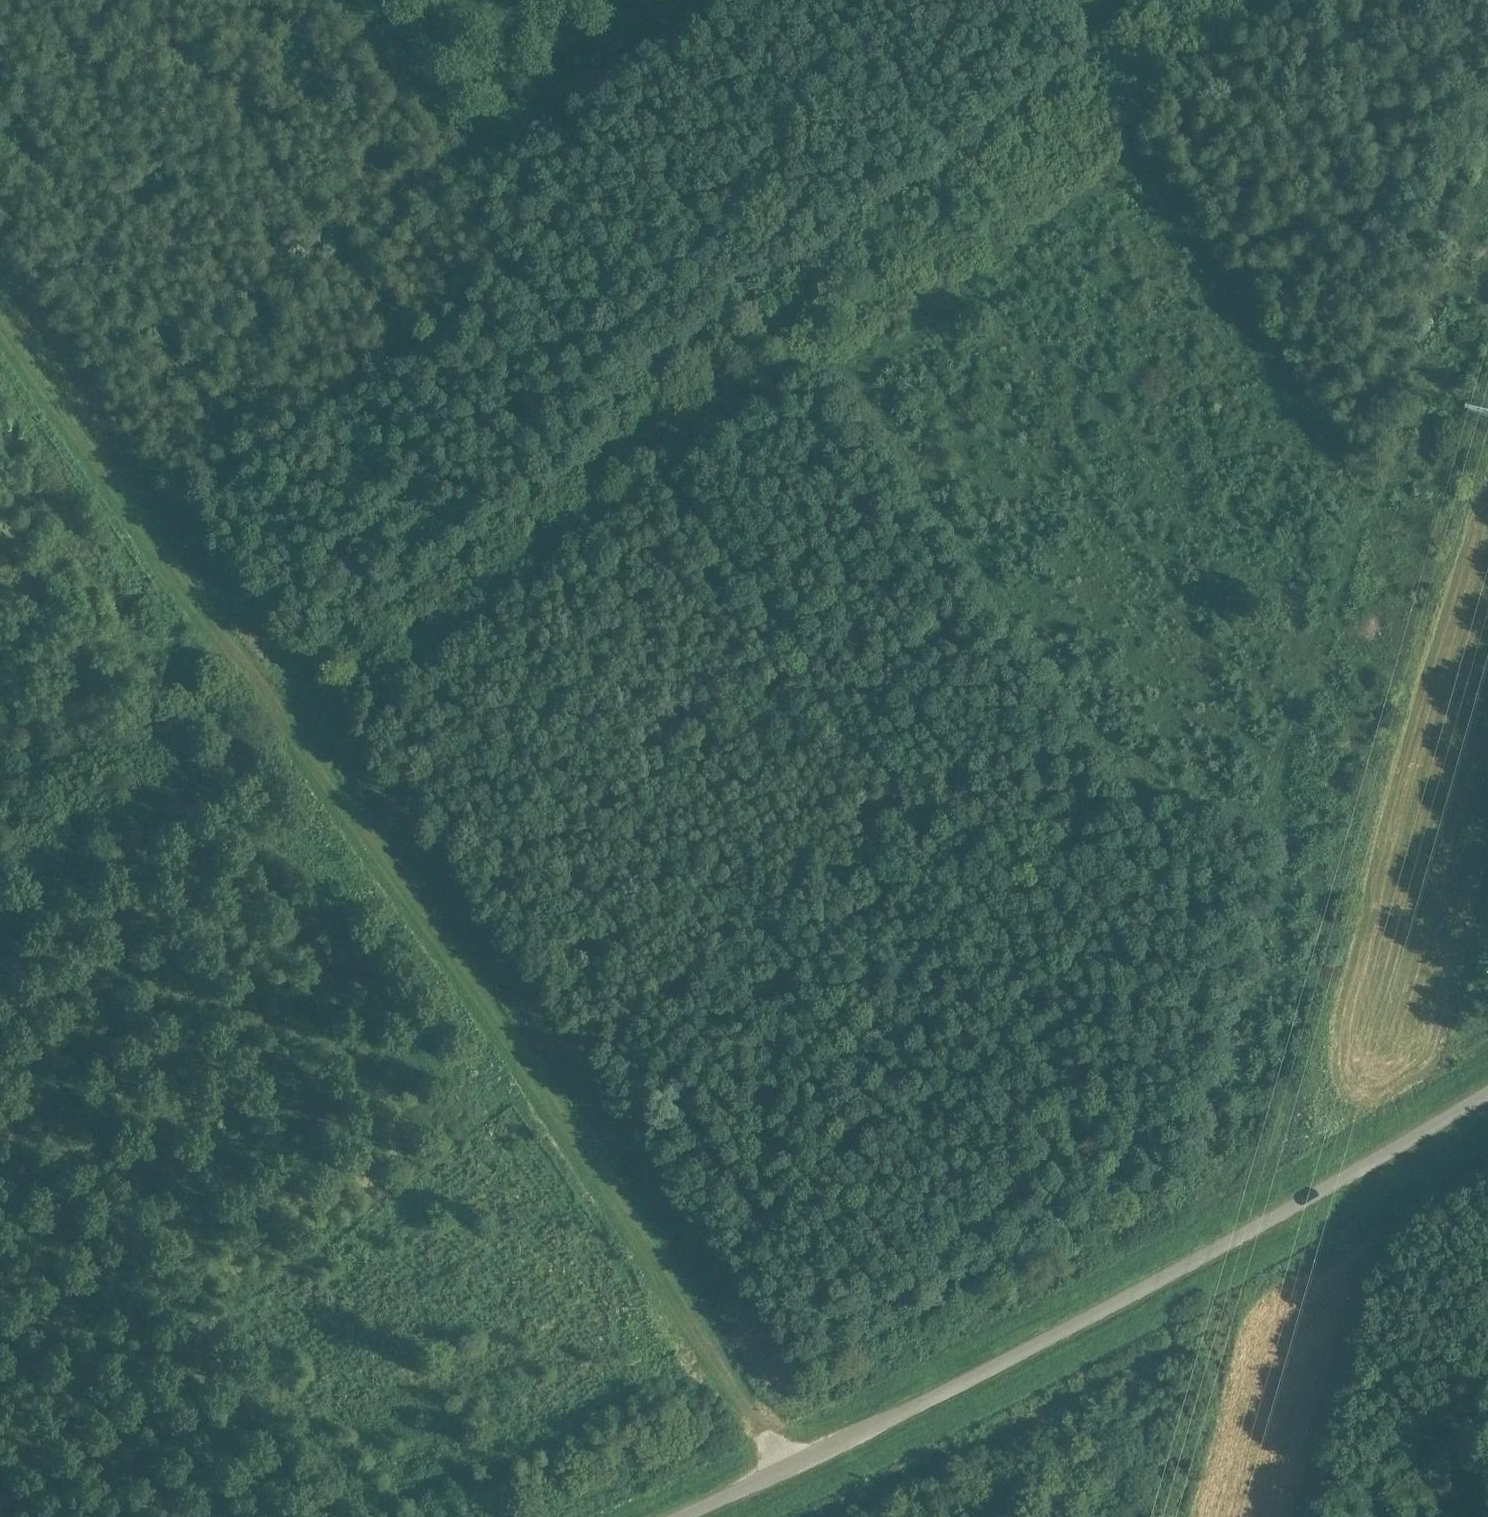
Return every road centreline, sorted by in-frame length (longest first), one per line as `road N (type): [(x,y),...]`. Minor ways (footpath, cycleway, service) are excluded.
road 1 (track): [(0,319),(791,1470)]
road 2 (unclassified): [(683,1516),(791,1470),(1329,1190),(1487,1097)]

